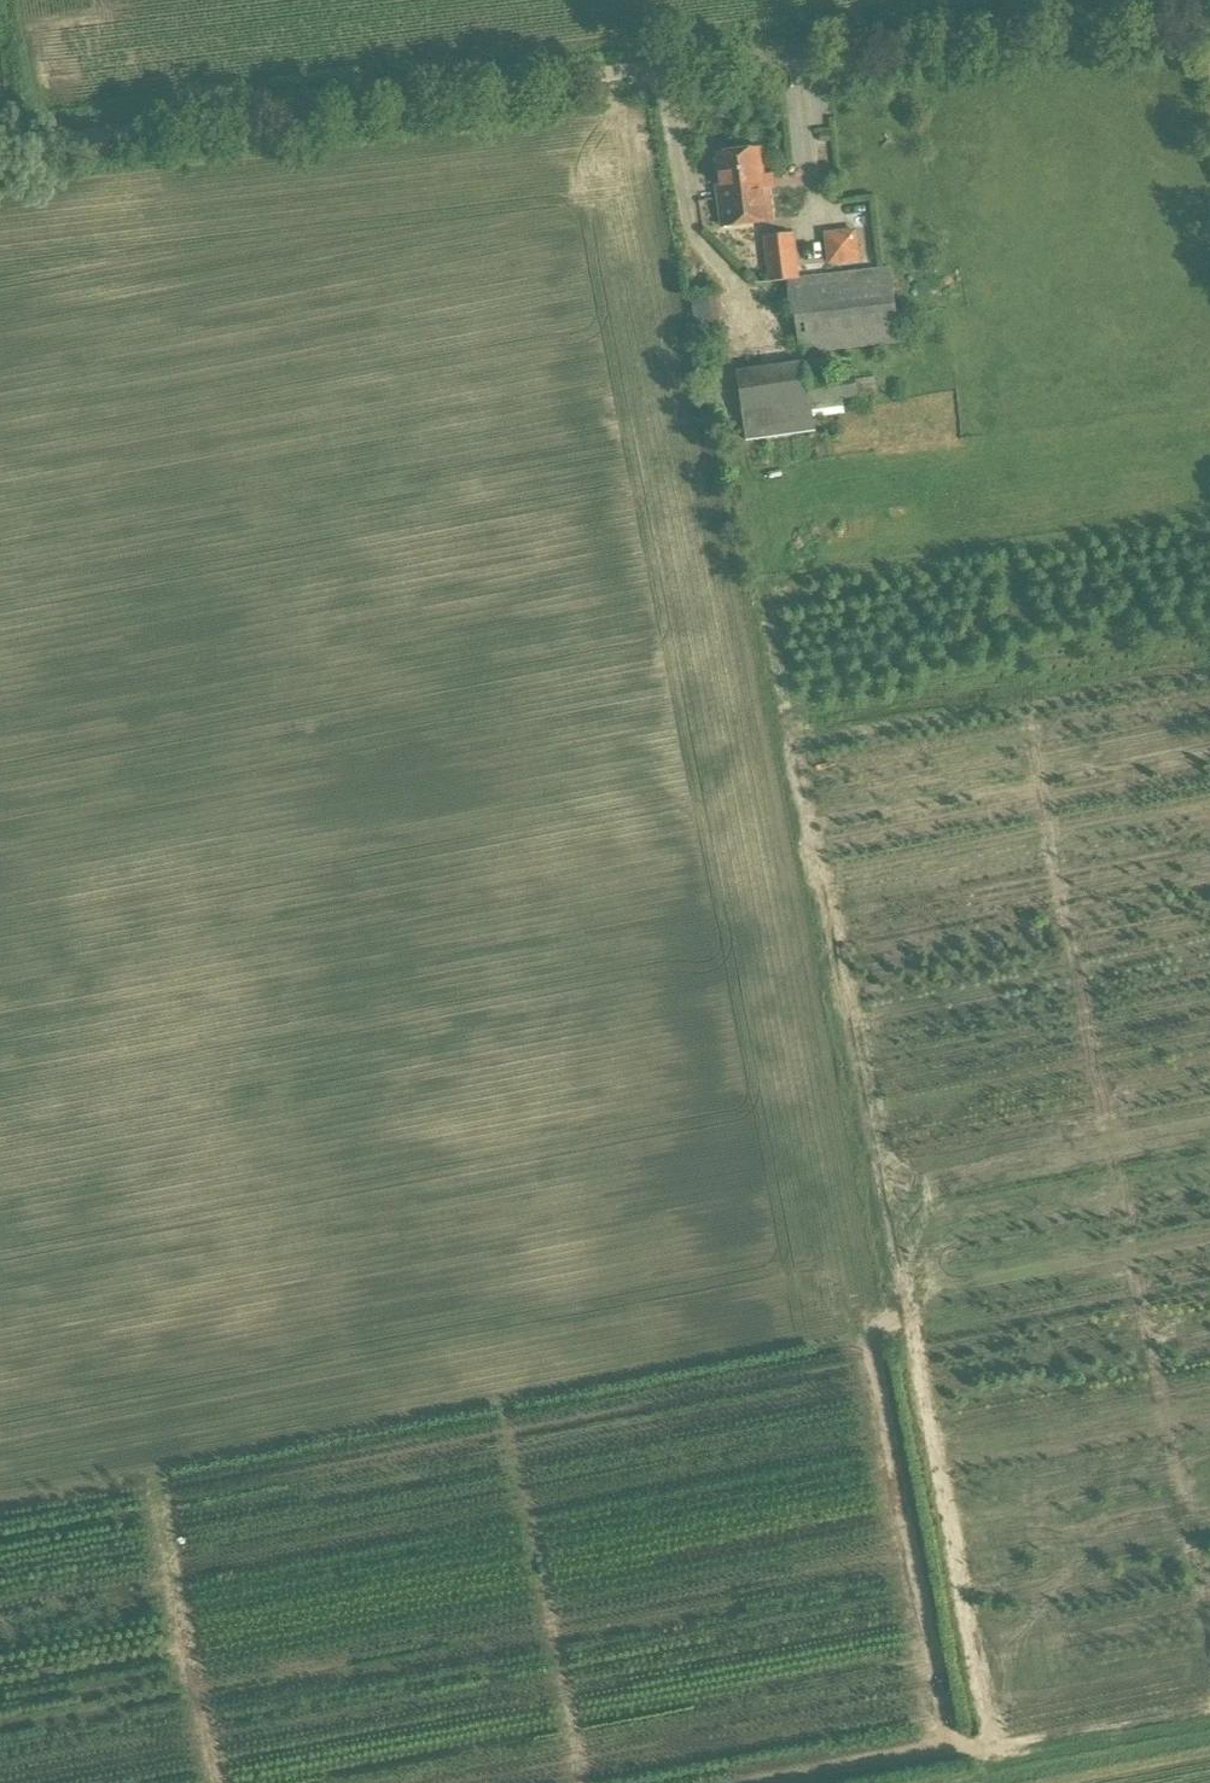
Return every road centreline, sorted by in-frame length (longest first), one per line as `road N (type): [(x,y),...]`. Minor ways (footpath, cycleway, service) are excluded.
road 1 (unclassified): [(0,145),(1191,0)]

